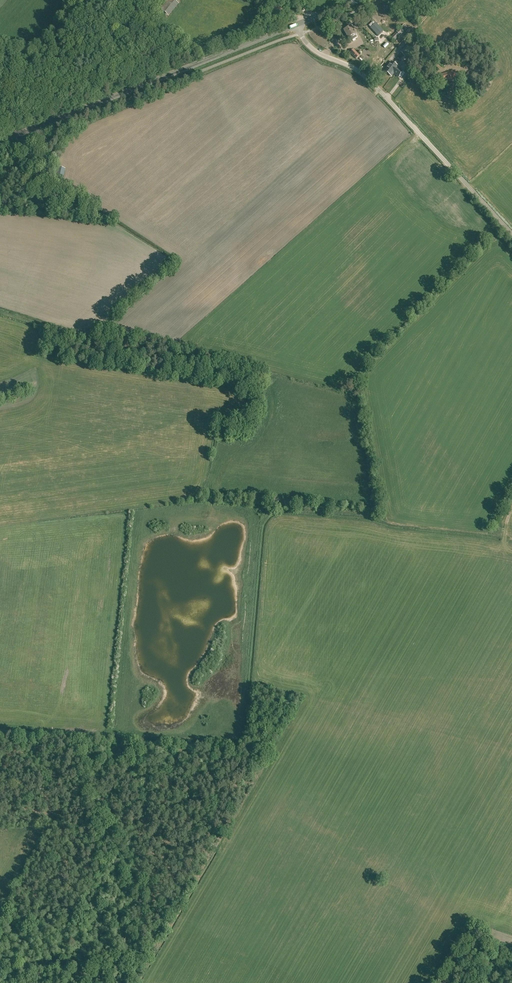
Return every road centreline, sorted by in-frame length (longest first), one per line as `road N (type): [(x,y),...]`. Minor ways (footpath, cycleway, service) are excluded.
road 1 (tertiary): [(0,141),(297,24)]
road 2 (unclassified): [(511,233),(367,78),(313,49),(297,24)]

